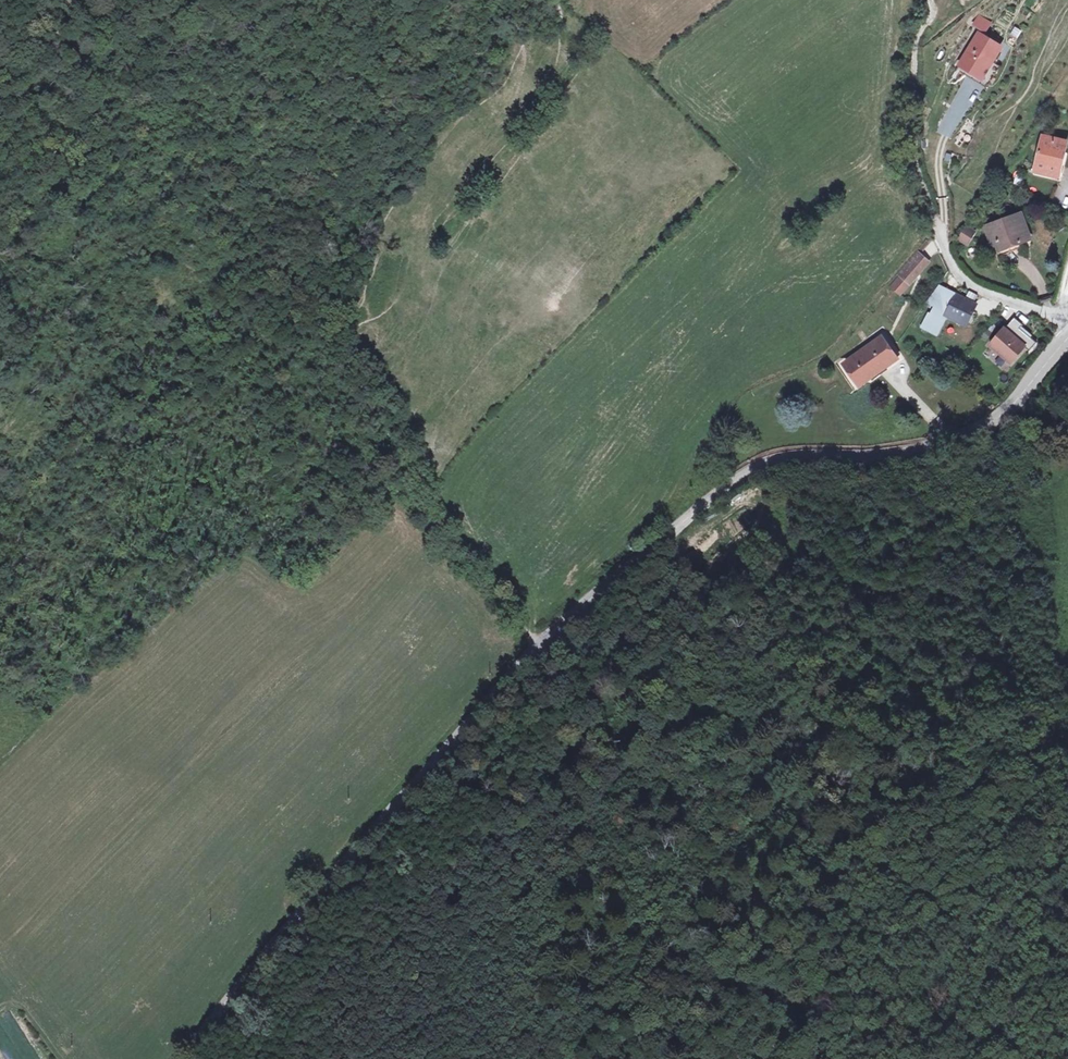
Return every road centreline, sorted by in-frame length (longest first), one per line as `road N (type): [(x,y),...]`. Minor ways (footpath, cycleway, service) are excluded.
road 1 (tertiary): [(184,1058),(552,633),(719,492),(775,458),(885,454),(958,441),(1005,414),(1067,340)]
road 2 (residential): [(945,133),(937,168),(944,246),(982,292),(1057,319)]
road 3 (track): [(928,0),(916,128),(926,212),(944,246)]
road 4 (track): [(425,509),(517,619),(534,654)]

